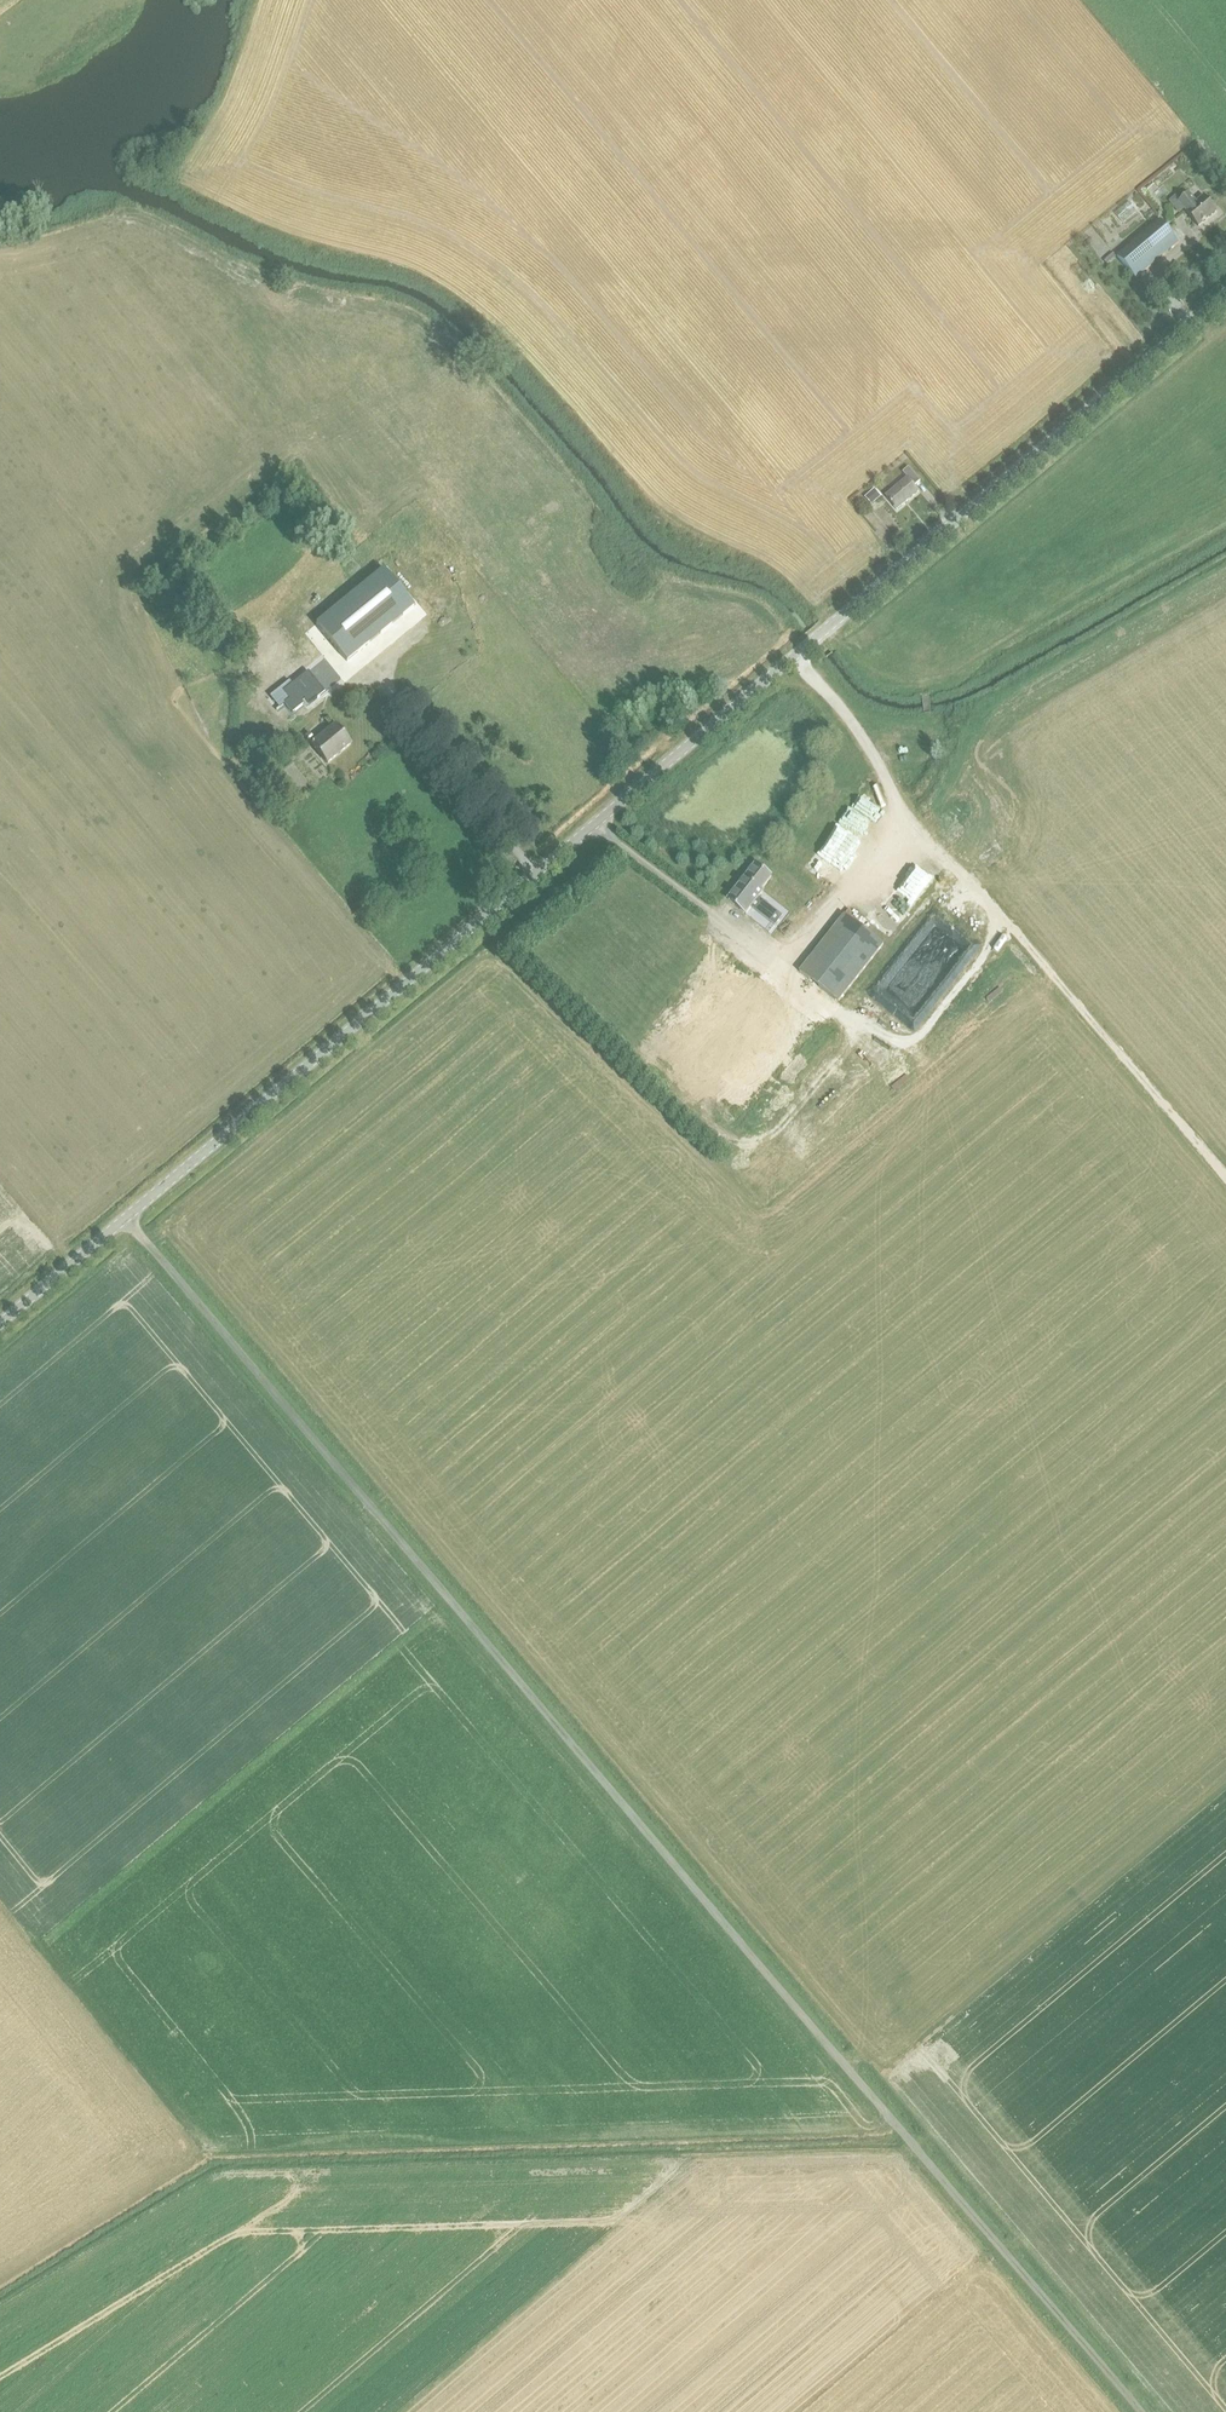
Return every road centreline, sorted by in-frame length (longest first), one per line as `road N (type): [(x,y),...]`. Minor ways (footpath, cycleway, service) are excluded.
road 1 (unclassified): [(0,1324),(1225,295)]
road 2 (track): [(1137,2411),(126,1218)]
road 3 (track): [(1225,1173),(970,879)]

